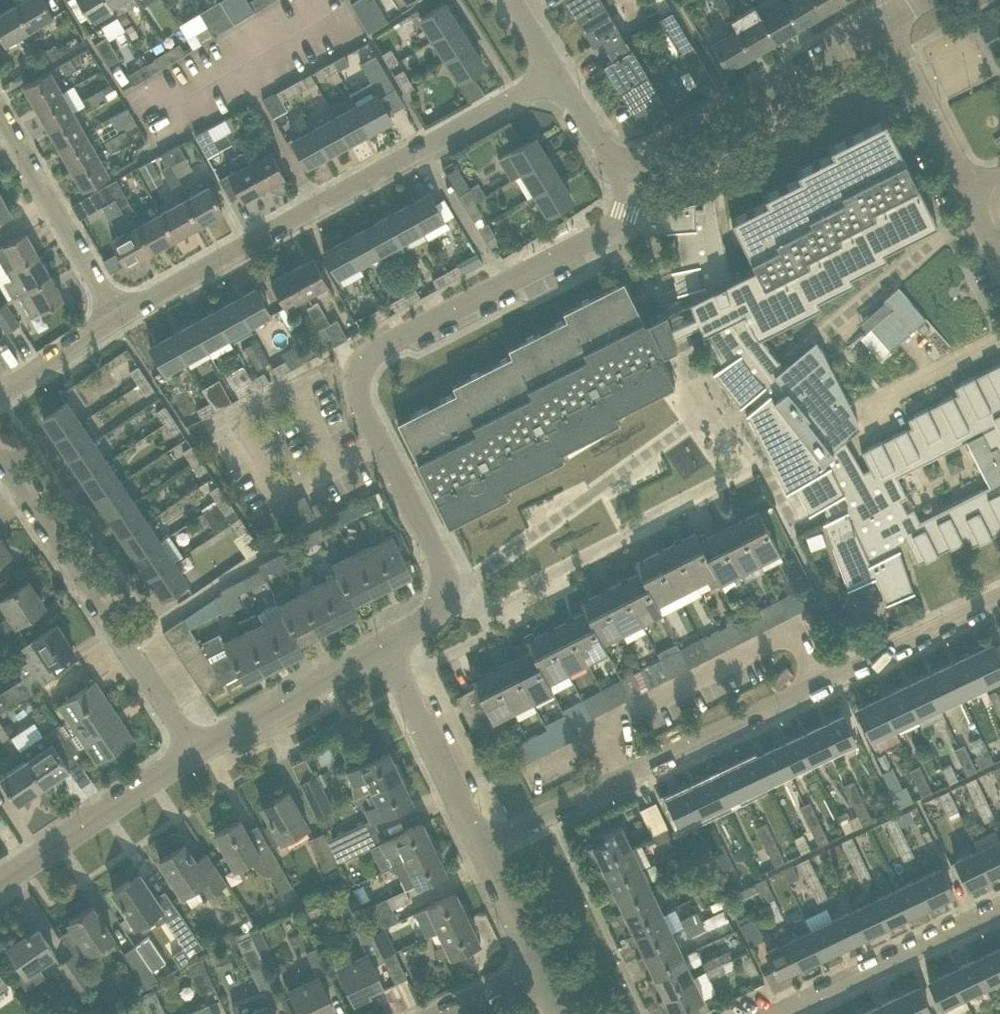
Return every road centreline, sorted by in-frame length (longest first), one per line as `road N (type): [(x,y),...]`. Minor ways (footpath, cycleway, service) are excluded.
road 1 (residential): [(395,644),(441,609),(443,571),(364,404),(355,369),(381,347),(615,226),(628,207),(620,179)]
road 2 (residential): [(494,848),(999,604)]
road 3 (residential): [(118,316),(557,77)]
road 4 (residential): [(203,751),(0,457)]
road 5 (unclassified): [(620,179),(898,23)]
road 6 (residential): [(768,1013),(999,904)]
road 7 (residential): [(0,881),(203,751)]
road 8 (residential): [(118,316),(0,110)]
road 9 (residential): [(494,848),(395,644)]
road 10 (residential): [(203,751),(395,644)]
road 11 (residential): [(971,189),(898,23)]
road 12 (residential): [(0,399),(118,316)]
road 13 (residential): [(412,1013),(541,954)]

